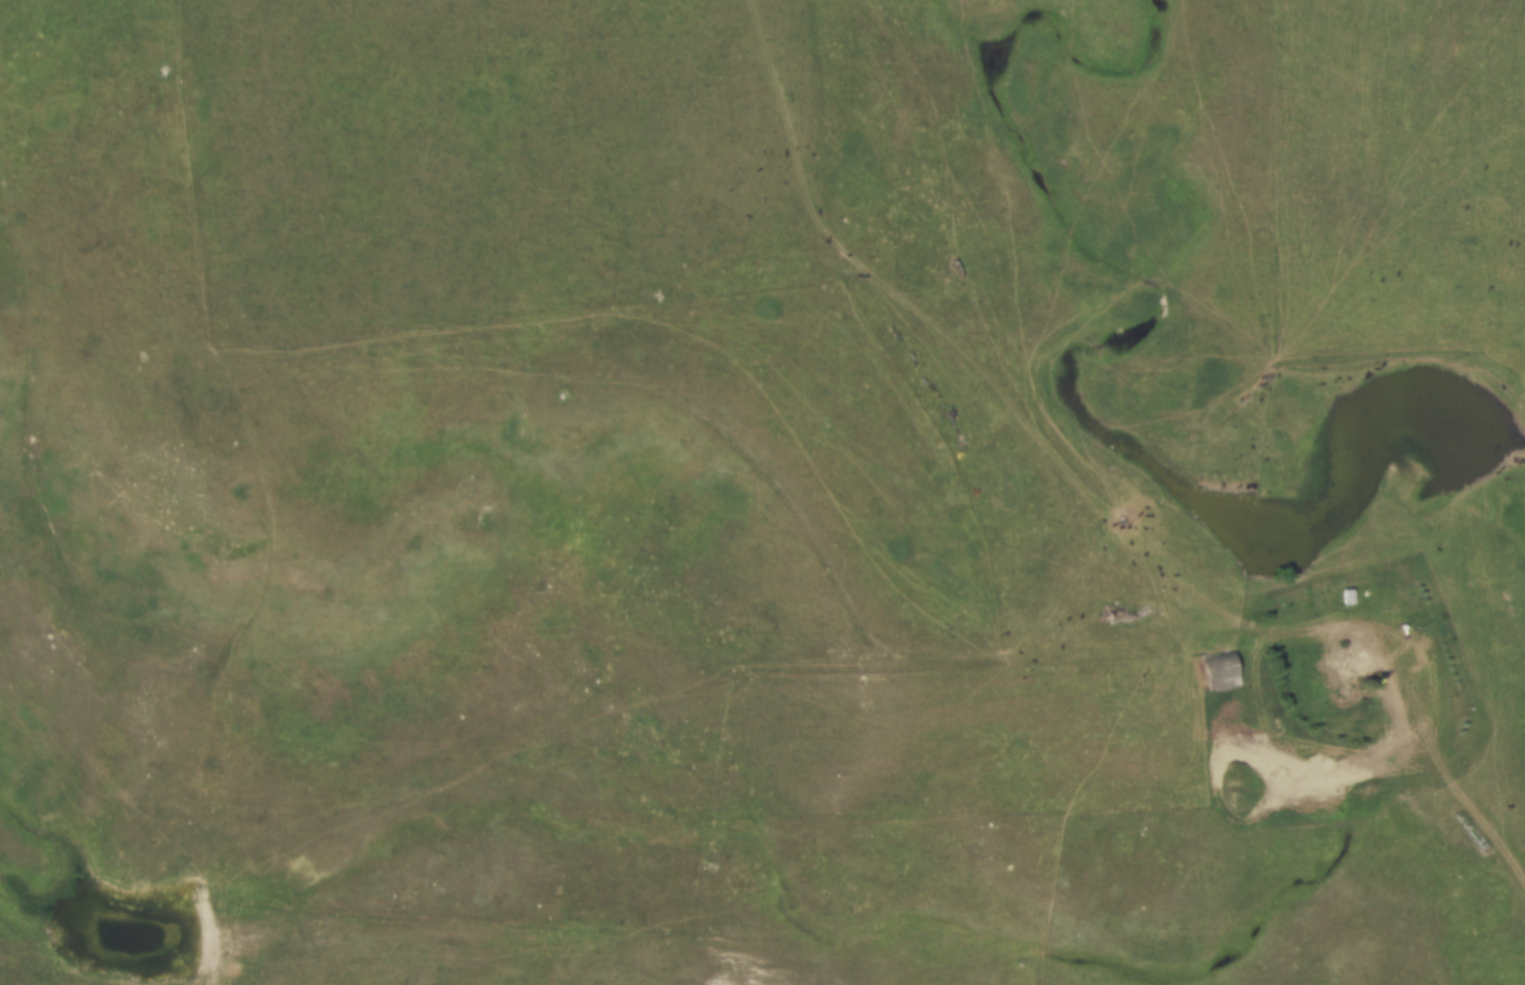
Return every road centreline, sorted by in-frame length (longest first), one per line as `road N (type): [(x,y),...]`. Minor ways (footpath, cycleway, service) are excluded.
road 1 (track): [(1524,885),(1434,766),(1375,641),(1245,626)]

